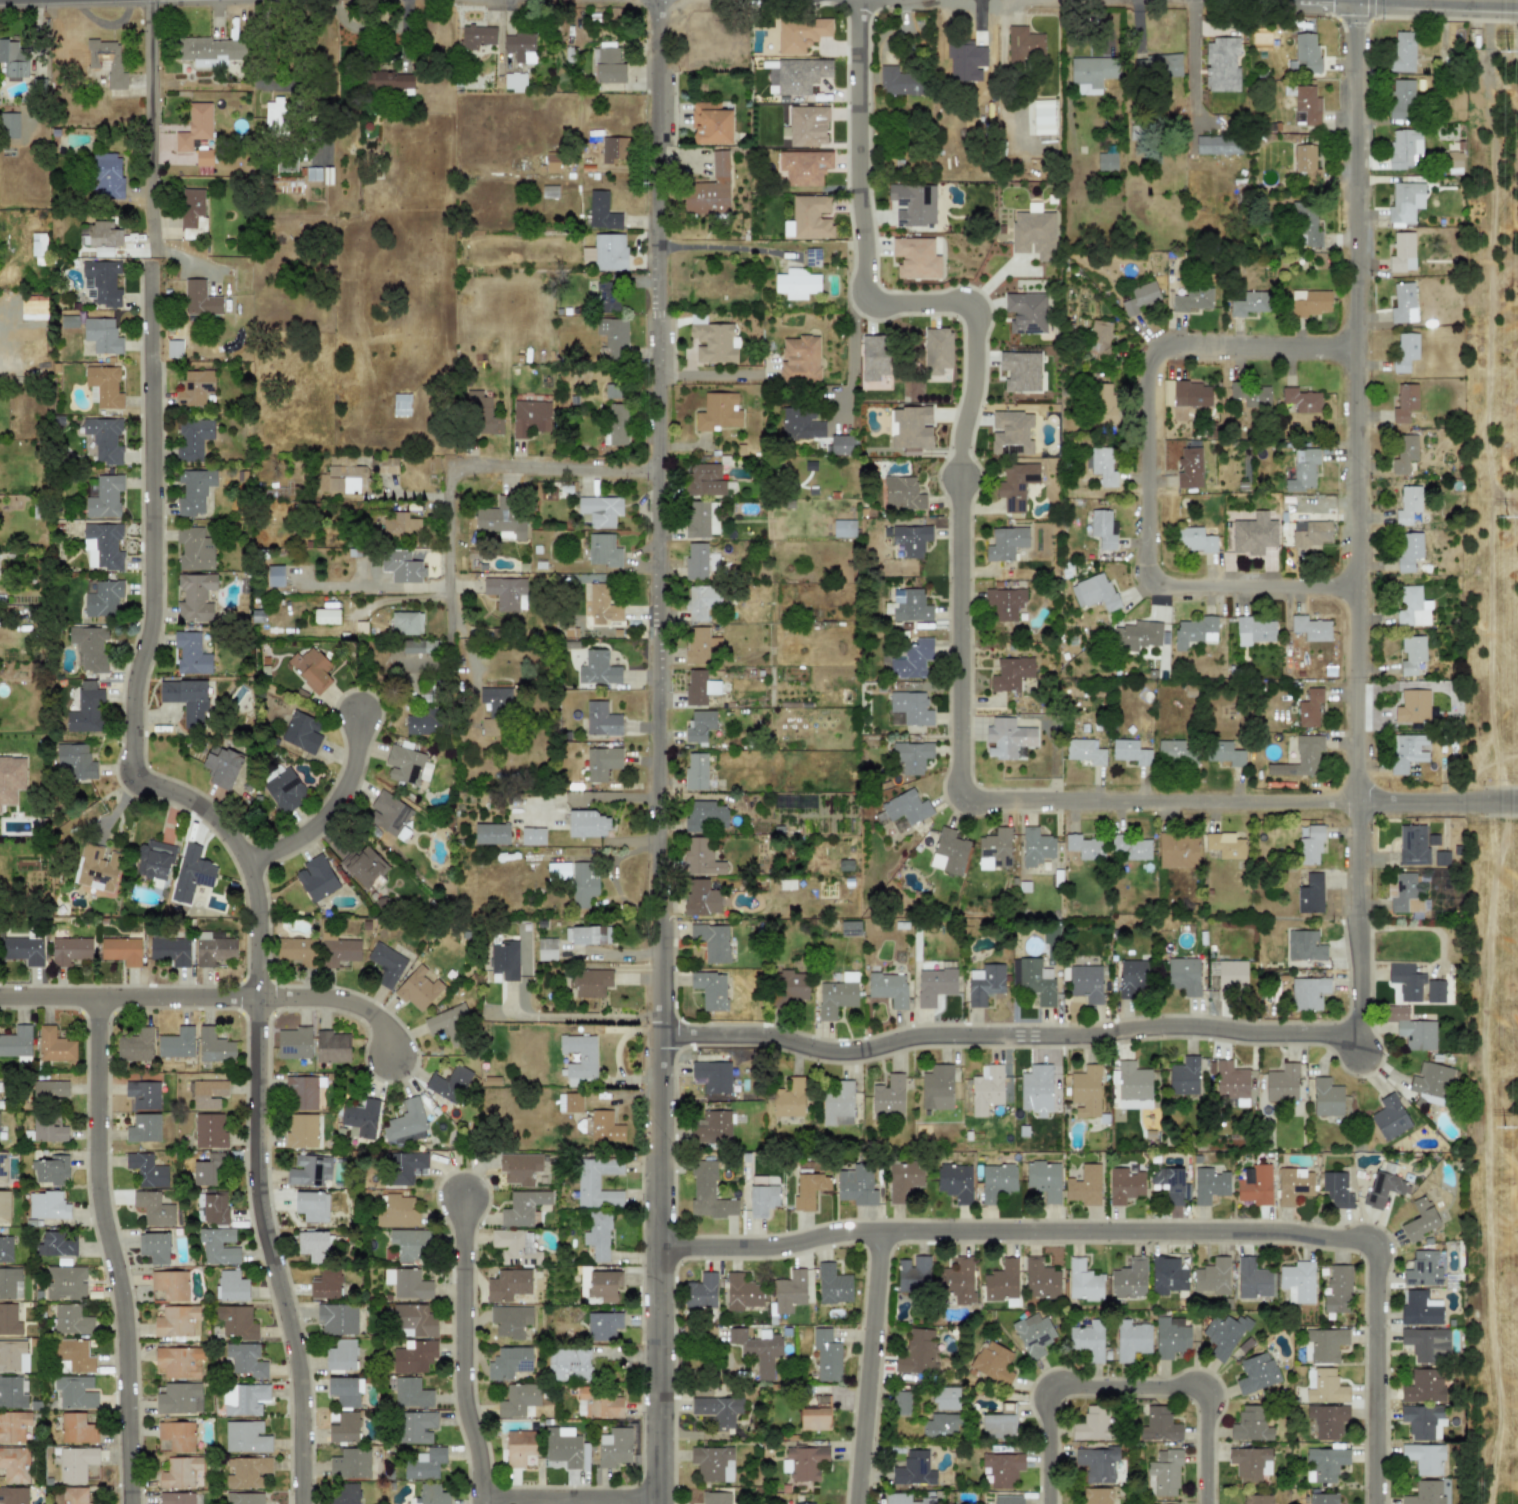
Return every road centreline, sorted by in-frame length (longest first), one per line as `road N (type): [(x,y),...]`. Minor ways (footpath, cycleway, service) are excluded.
road 1 (residential): [(654,1503),(654,0)]
road 2 (residential): [(855,0),(862,301),(963,302),(976,313),(974,385),(958,453),(959,794),(1517,797)]
road 3 (residential): [(303,1503),(297,1357),(264,1204),(252,882),(213,813),(177,789),(131,780),(131,692),(151,607),(149,264)]
road 4 (residential): [(1351,1028),(1350,0)]
road 5 (residential): [(657,1246),(773,1244),(850,1228),(1280,1231),(1377,1241)]
road 6 (residential): [(652,1029),(753,1029),(835,1046),(916,1029),(1079,1030),(1166,1020),(1351,1028)]
road 7 (residential): [(1351,581),(1146,580),(1142,341),(1351,342)]
road 8 (residential): [(134,1503),(133,1320),(107,1184),(108,1002)]
road 9 (residential): [(1046,1503),(1046,1385),(1197,1386),(1197,1503)]
road 10 (residential): [(653,469),(471,470),(471,652)]
road 11 (residential): [(483,1498),(465,1388),(463,1196)]
road 12 (residential): [(858,1503),(882,1228)]
road 13 (residential): [(1368,1503),(1377,1241)]
road 14 (residential): [(0,1003),(259,998)]
road 15 (residential): [(152,250),(146,0)]
road 16 (residential): [(247,867),(303,842),(334,810),(350,780),(358,720)]
road 17 (residential): [(483,1498),(654,1502)]
road 18 (residential): [(259,998),(366,1008),(390,1025),(400,1056)]

